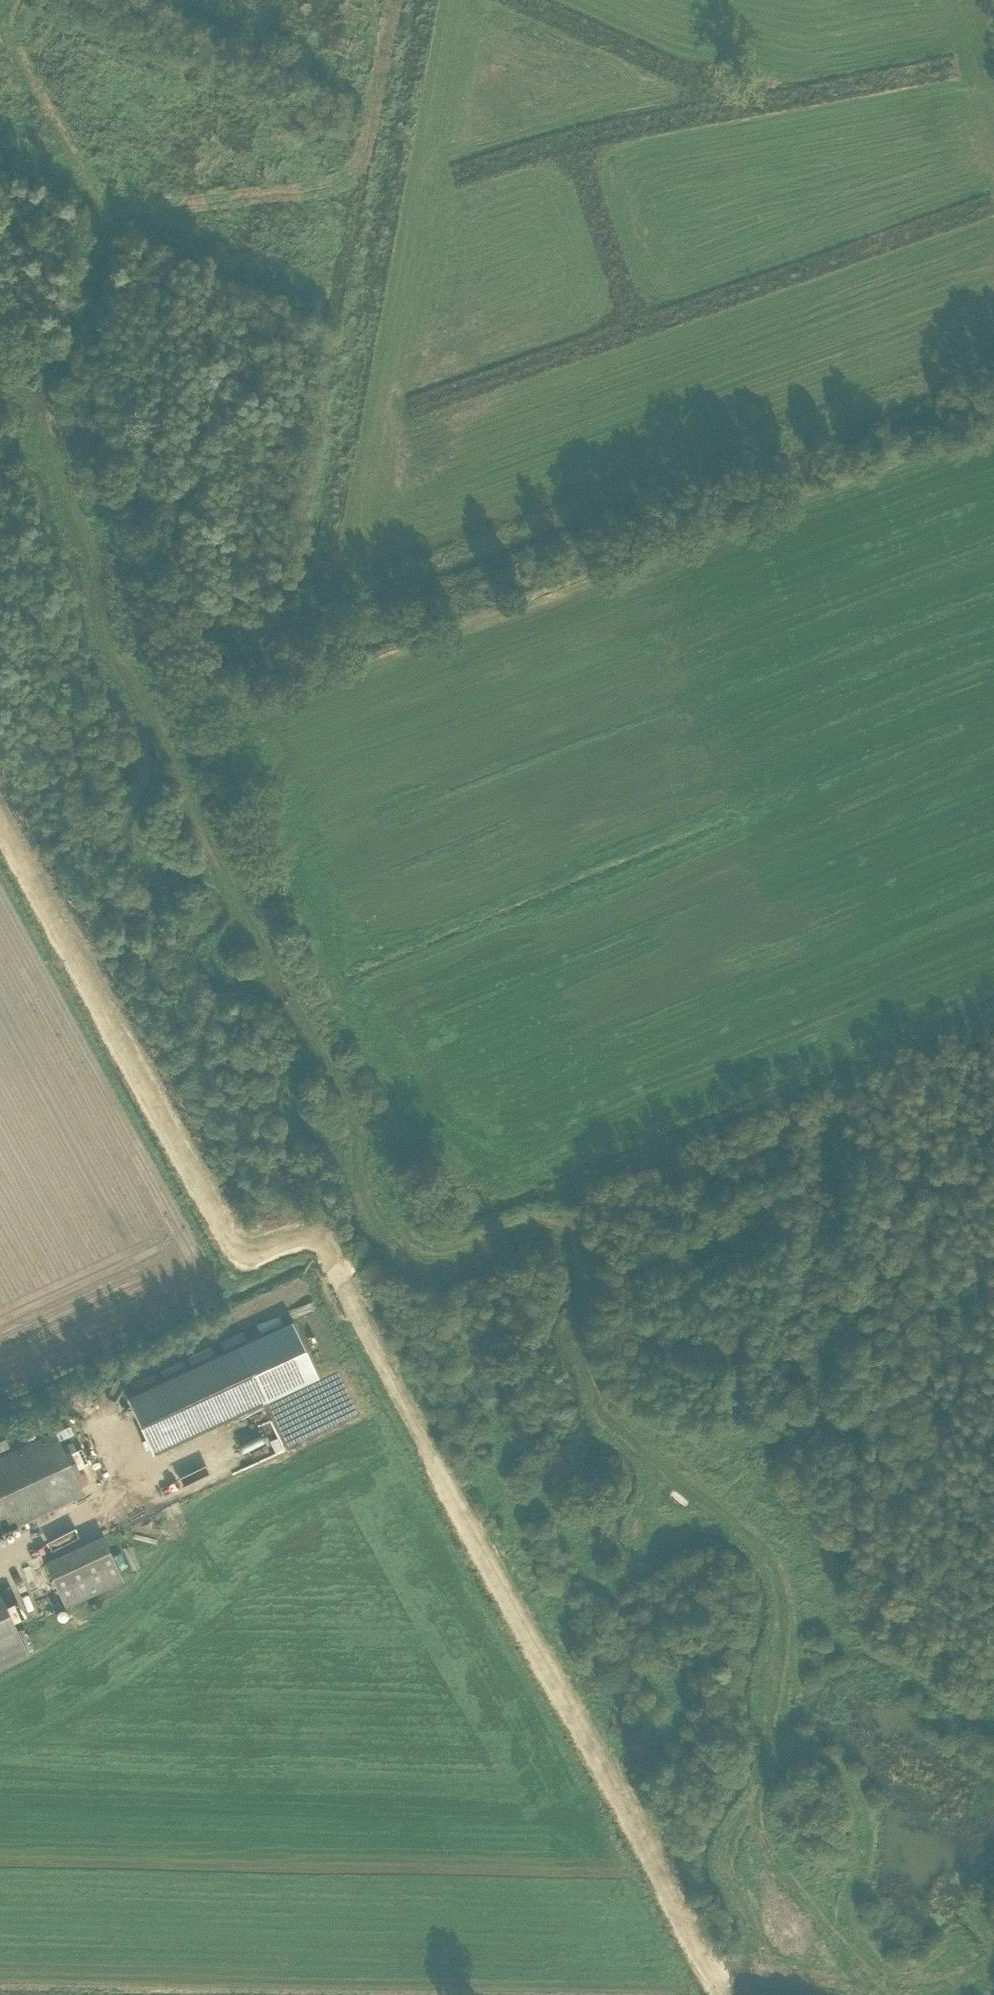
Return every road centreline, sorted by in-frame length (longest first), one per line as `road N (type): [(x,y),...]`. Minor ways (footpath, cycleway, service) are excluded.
road 1 (track): [(38,404),(41,434),(88,557),(112,668),(151,714),(220,866),(332,1078),(386,1233),(437,1257),(537,1227),(572,1237),(582,1265),(568,1340),(609,1419),(709,1499),(763,1550),(782,1586),(785,1643),(752,1813),(791,1891),(869,1994)]
road 2 (track): [(11,0),(4,9),(14,44),(107,228),(75,350),(38,404)]

